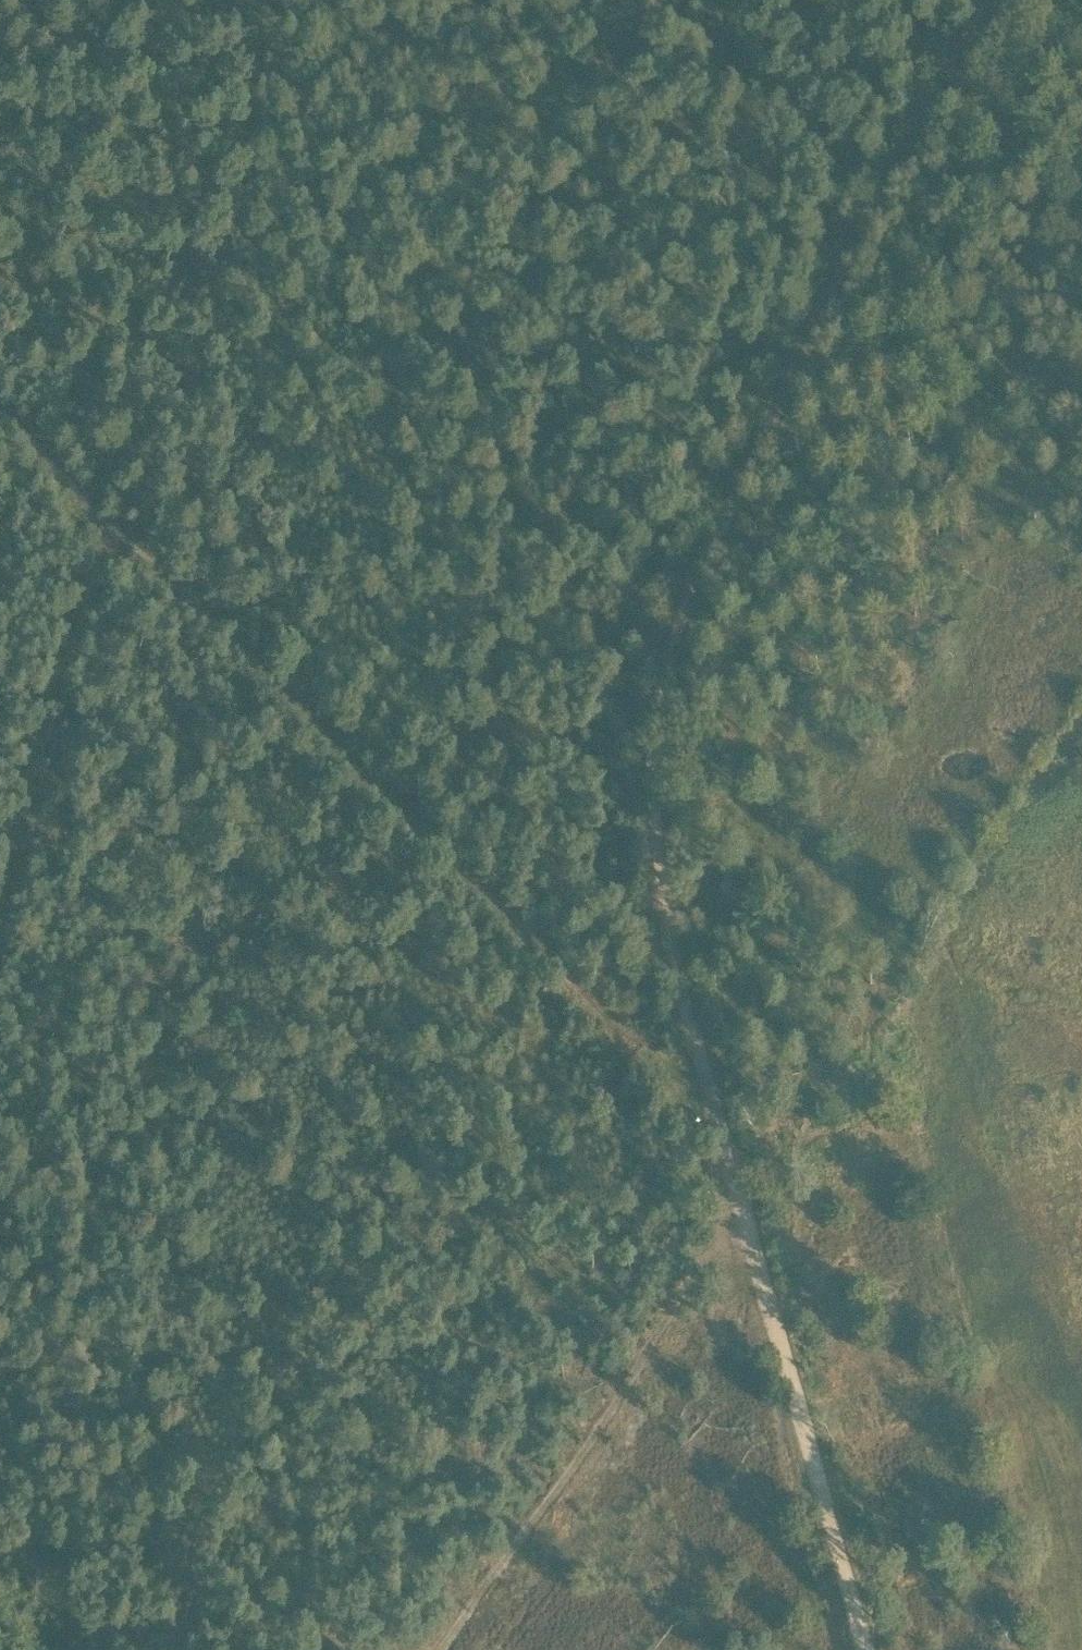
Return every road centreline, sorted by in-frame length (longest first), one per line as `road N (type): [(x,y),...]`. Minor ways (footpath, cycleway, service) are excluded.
road 1 (track): [(742,1207),(682,973),(655,817),(652,735),(662,667),(765,423),(848,270),(945,100),(1032,0)]
road 2 (track): [(864,1649),(742,1207)]

